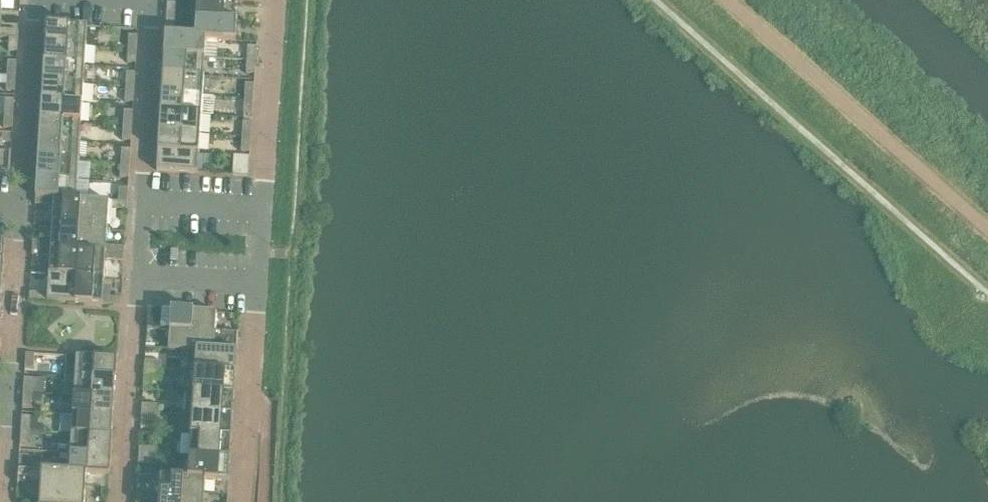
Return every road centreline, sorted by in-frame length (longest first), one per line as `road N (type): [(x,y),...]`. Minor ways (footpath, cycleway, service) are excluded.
road 1 (residential): [(243,501),(277,0)]
road 2 (residential): [(31,0),(2,501)]
road 3 (residential): [(121,501),(150,0)]

